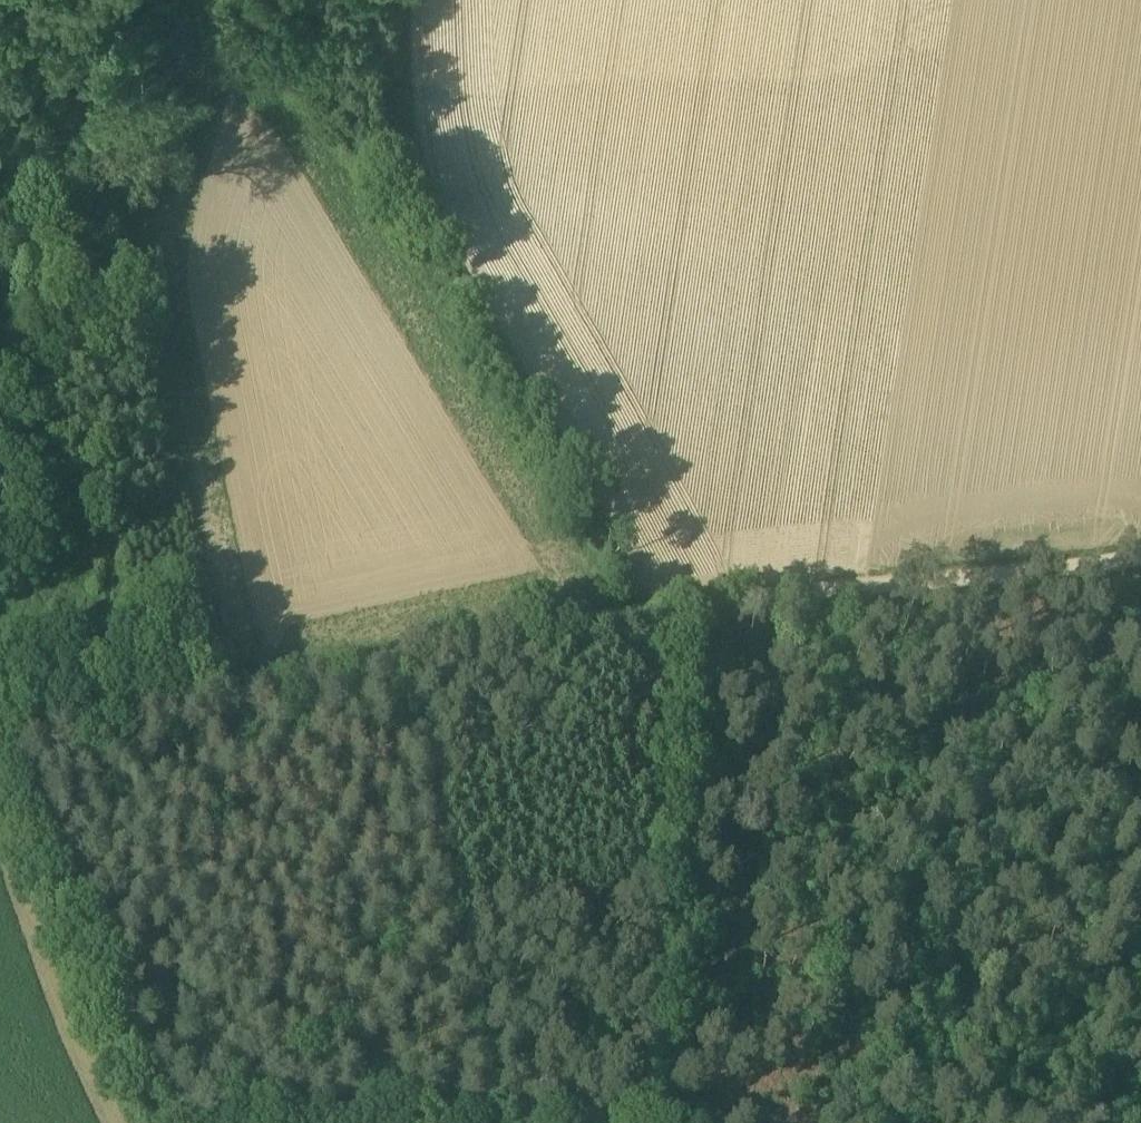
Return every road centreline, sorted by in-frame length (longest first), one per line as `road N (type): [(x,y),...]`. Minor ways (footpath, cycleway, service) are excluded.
road 1 (track): [(1140,542),(1072,566),(991,577),(673,596),(0,753)]

